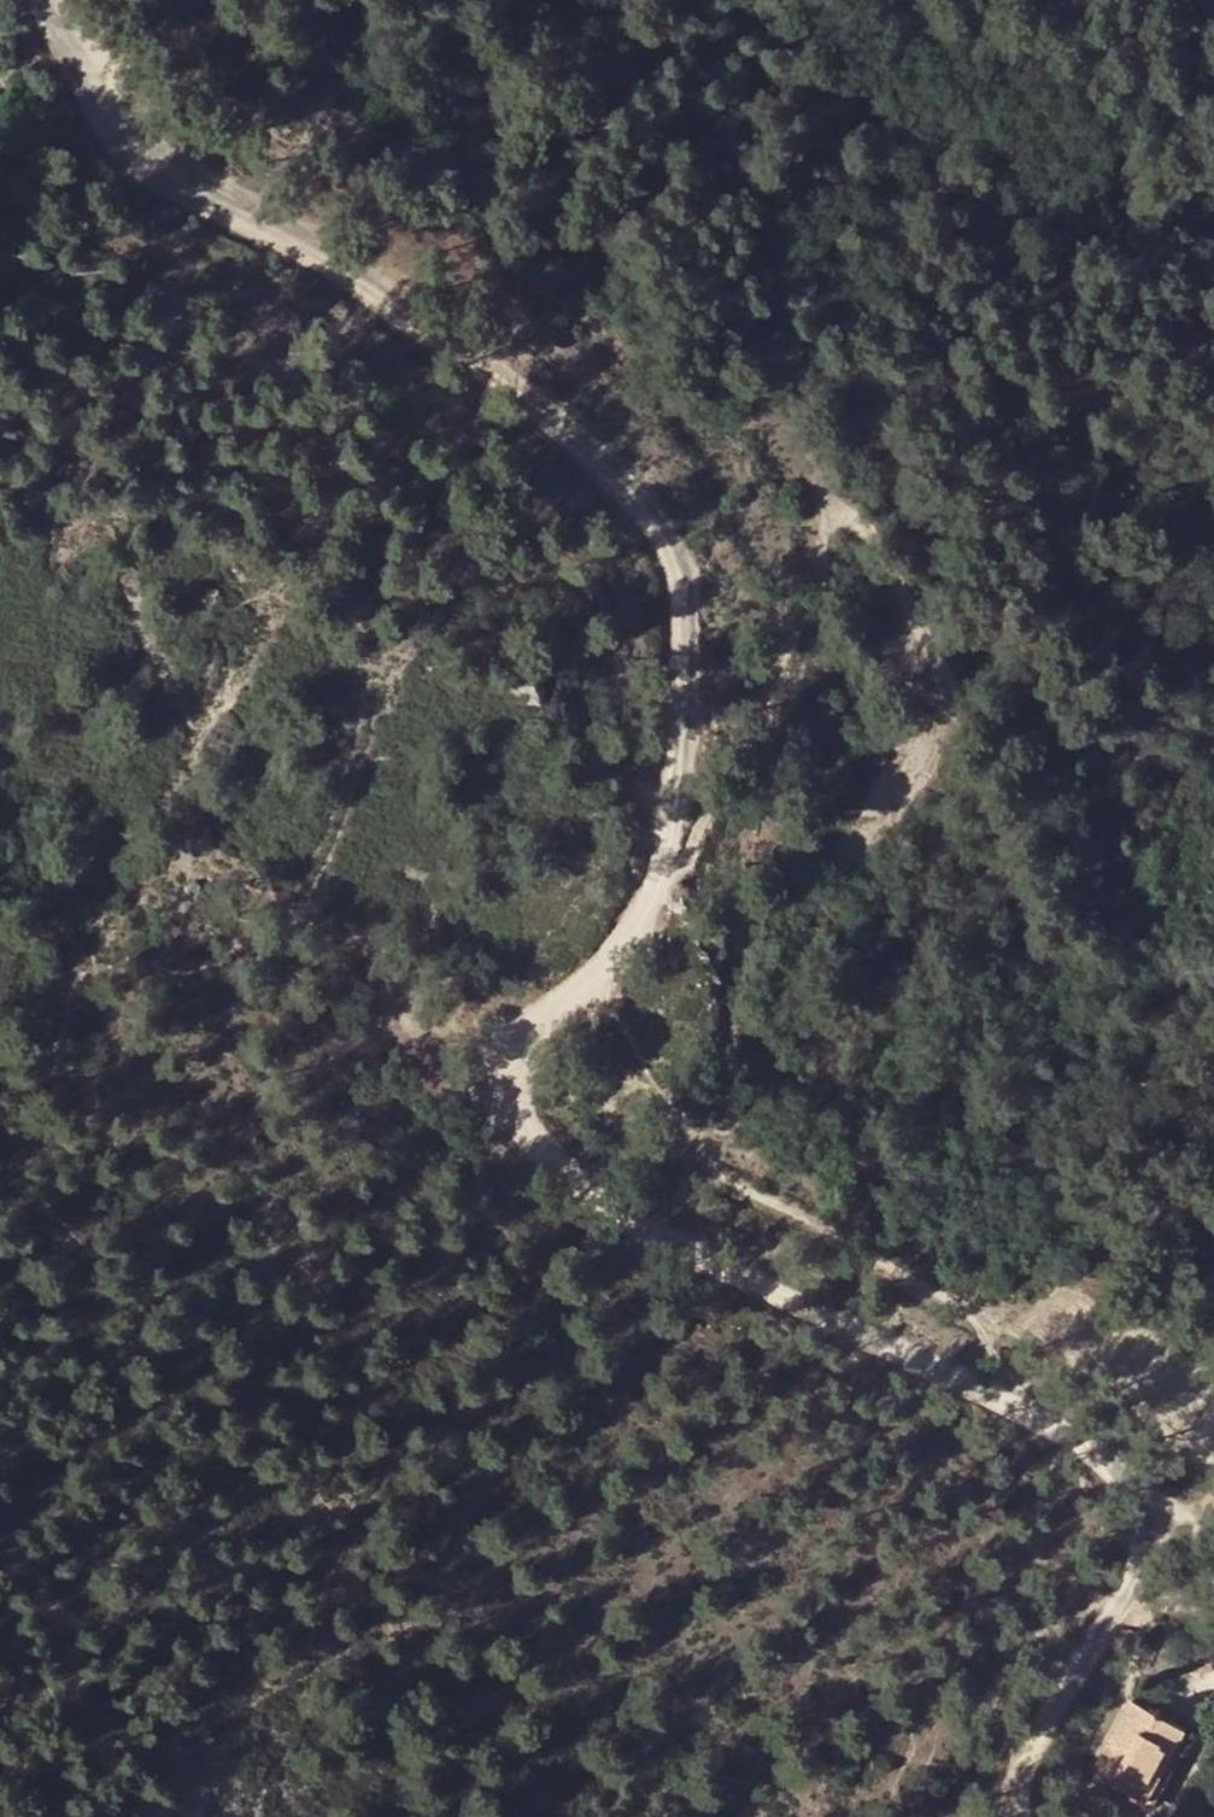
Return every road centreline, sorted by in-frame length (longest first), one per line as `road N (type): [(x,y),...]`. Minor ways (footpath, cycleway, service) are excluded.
road 1 (track): [(1017,1816),(1019,1759),(1130,1597),(1141,1541),(1131,1484),(1089,1441),(541,1175),(495,1093),(528,1022),(596,976),(672,856),(683,632),(673,555),(650,516),(508,378),(344,274),(143,174),(111,150),(31,0)]
road 2 (track): [(672,856),(728,772),(835,512),(853,516),(915,614),(914,719),(850,854)]

